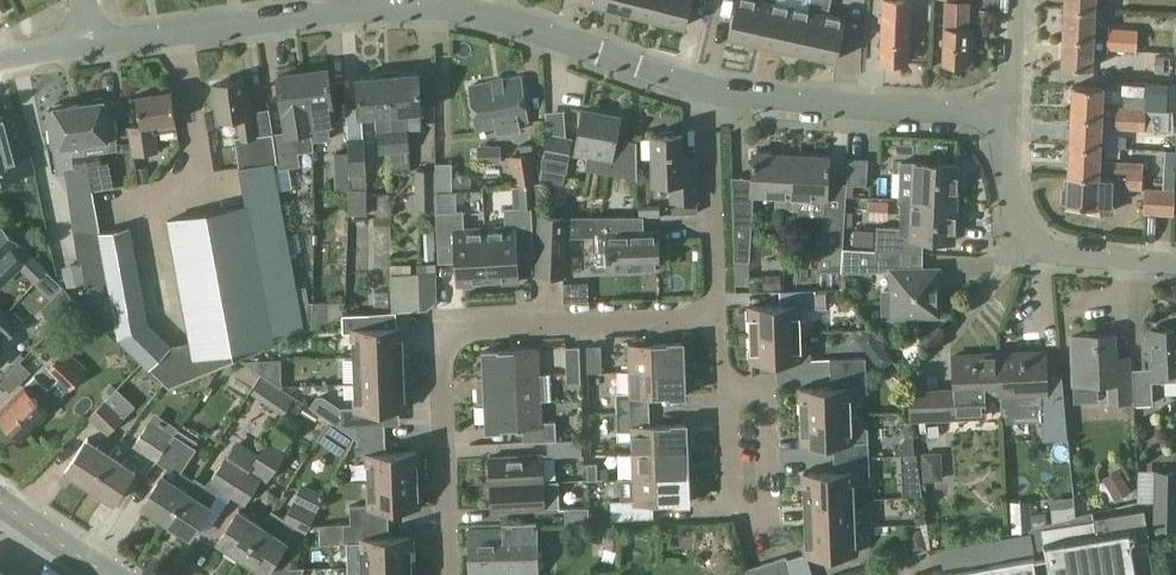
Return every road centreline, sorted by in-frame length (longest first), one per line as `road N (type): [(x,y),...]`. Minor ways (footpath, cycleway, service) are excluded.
road 1 (residential): [(447,574),(442,372),(448,339),(459,327),(709,318)]
road 2 (residential): [(707,81),(804,102),(1009,113)]
road 3 (residential): [(1175,262),(1054,252),(1031,242),(1011,203),(1009,113)]
road 4 (residential): [(94,38),(361,0)]
road 5 (residential): [(721,375),(760,395),(767,500),(753,516),(733,506),(724,430)]
road 6 (residential): [(456,2),(707,81)]
road 7 (residential): [(709,318),(707,81)]
road 8 (tertiary): [(107,574),(0,501)]

